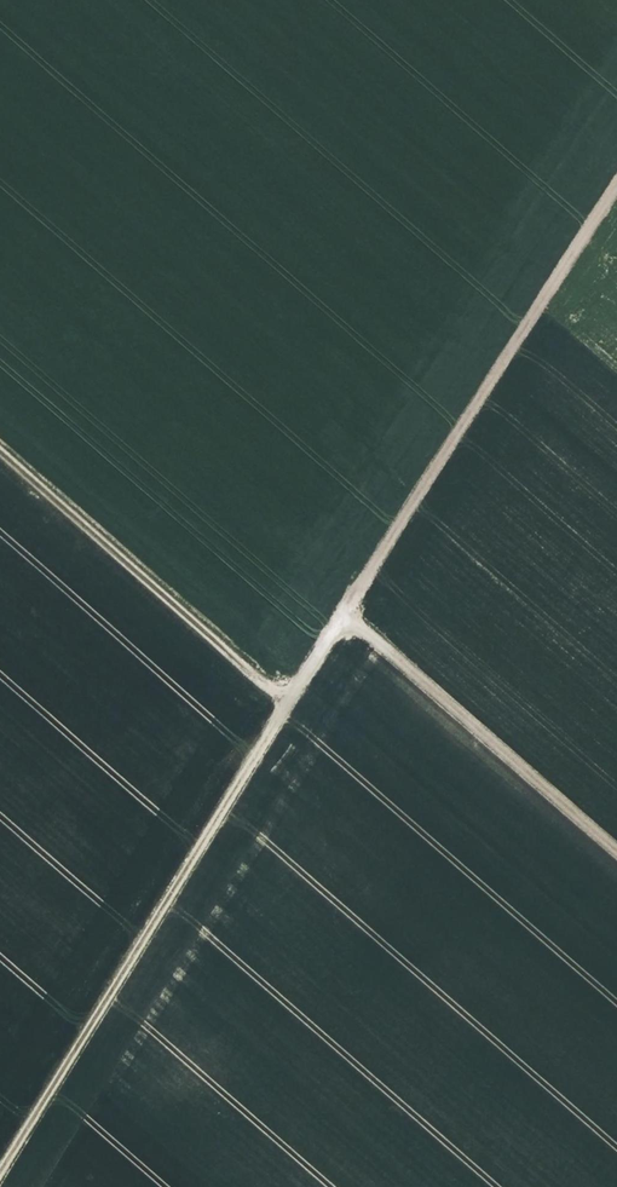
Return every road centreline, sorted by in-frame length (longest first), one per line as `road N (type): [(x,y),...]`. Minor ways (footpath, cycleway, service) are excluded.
road 1 (track): [(616,179),(288,703)]
road 2 (track): [(288,703),(0,1169)]
road 3 (track): [(0,452),(288,703)]
road 4 (track): [(343,608),(616,846)]

